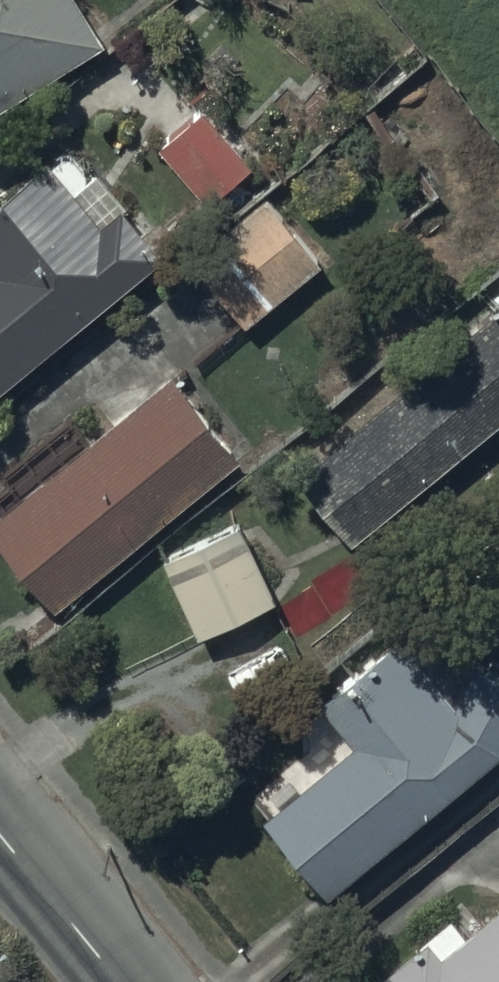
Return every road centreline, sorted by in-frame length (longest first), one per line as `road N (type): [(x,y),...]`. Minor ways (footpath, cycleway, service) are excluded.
road 1 (tertiary): [(0,843),(115,981)]

